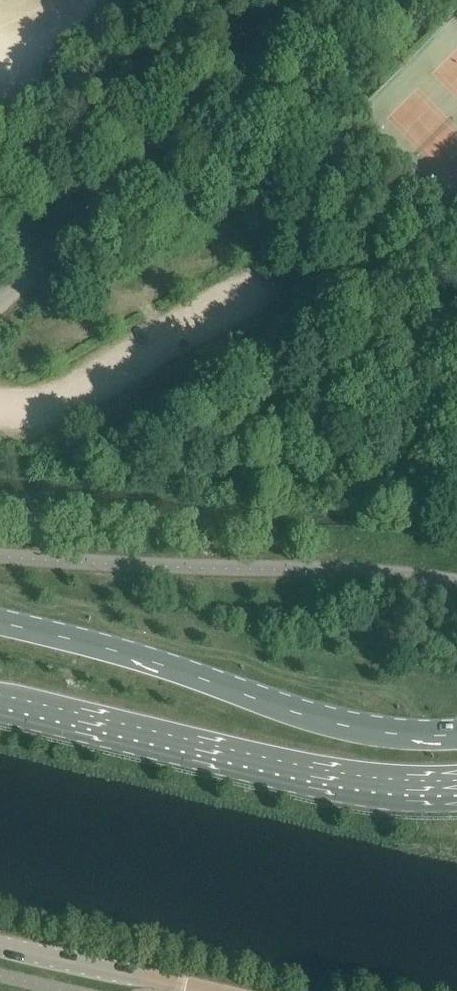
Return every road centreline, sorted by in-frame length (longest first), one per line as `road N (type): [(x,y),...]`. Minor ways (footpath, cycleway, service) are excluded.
road 1 (secondary): [(456,735),(345,725),(155,661),(0,621)]
road 2 (secondary): [(0,705),(341,782),(456,788)]
road 3 (unclassified): [(0,305),(315,0)]
road 4 (tertiary): [(199,990),(0,945)]

